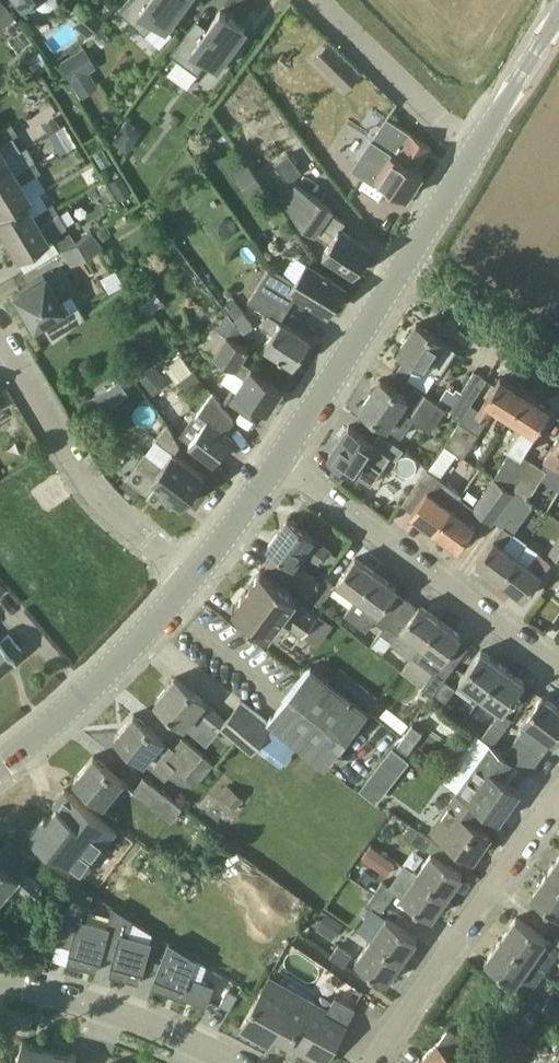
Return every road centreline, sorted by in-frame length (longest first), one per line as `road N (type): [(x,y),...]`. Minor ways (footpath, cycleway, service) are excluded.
road 1 (residential): [(558,666),(280,458)]
road 2 (residential): [(370,1062),(558,792)]
road 3 (residential): [(188,579),(102,499),(0,338)]
road 4 (tertiary): [(0,765),(71,709),(188,579)]
road 5 (residential): [(236,1062),(131,1020),(0,988)]
road 6 (tertiary): [(280,458),(405,263)]
road 7 (residential): [(475,151),(309,0)]
road 8 (residential): [(558,367),(405,263)]
road 9 (tertiary): [(475,151),(558,16)]
road 10 (tertiary): [(188,579),(280,458)]
road 11 (tertiary): [(405,263),(475,151)]

